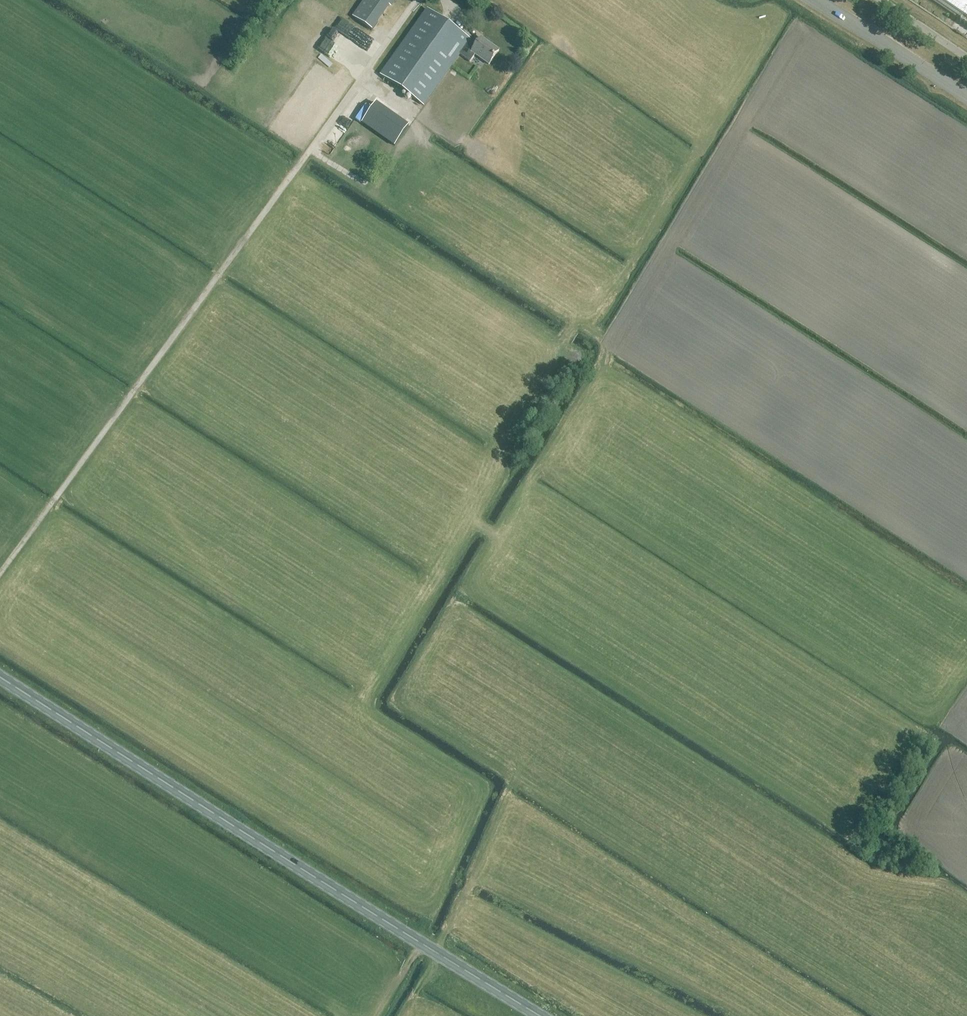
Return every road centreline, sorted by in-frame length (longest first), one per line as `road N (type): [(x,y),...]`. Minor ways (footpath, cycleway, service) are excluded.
road 1 (primary): [(0,677),(540,1015)]
road 2 (secondary): [(966,98),(817,0)]

